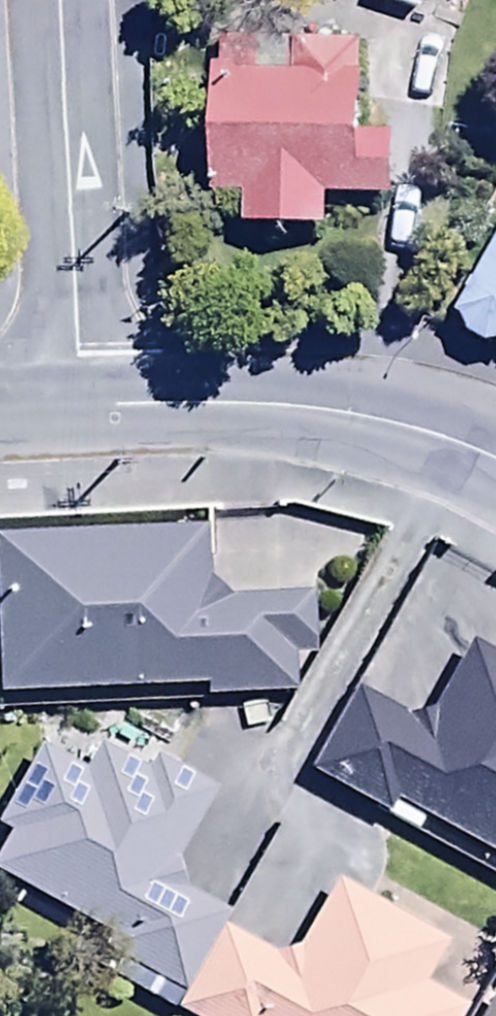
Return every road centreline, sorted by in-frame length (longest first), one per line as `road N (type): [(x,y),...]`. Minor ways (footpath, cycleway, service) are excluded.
road 1 (unclassified): [(495,466),(307,402),(77,403)]
road 2 (residential): [(77,403),(57,0)]

